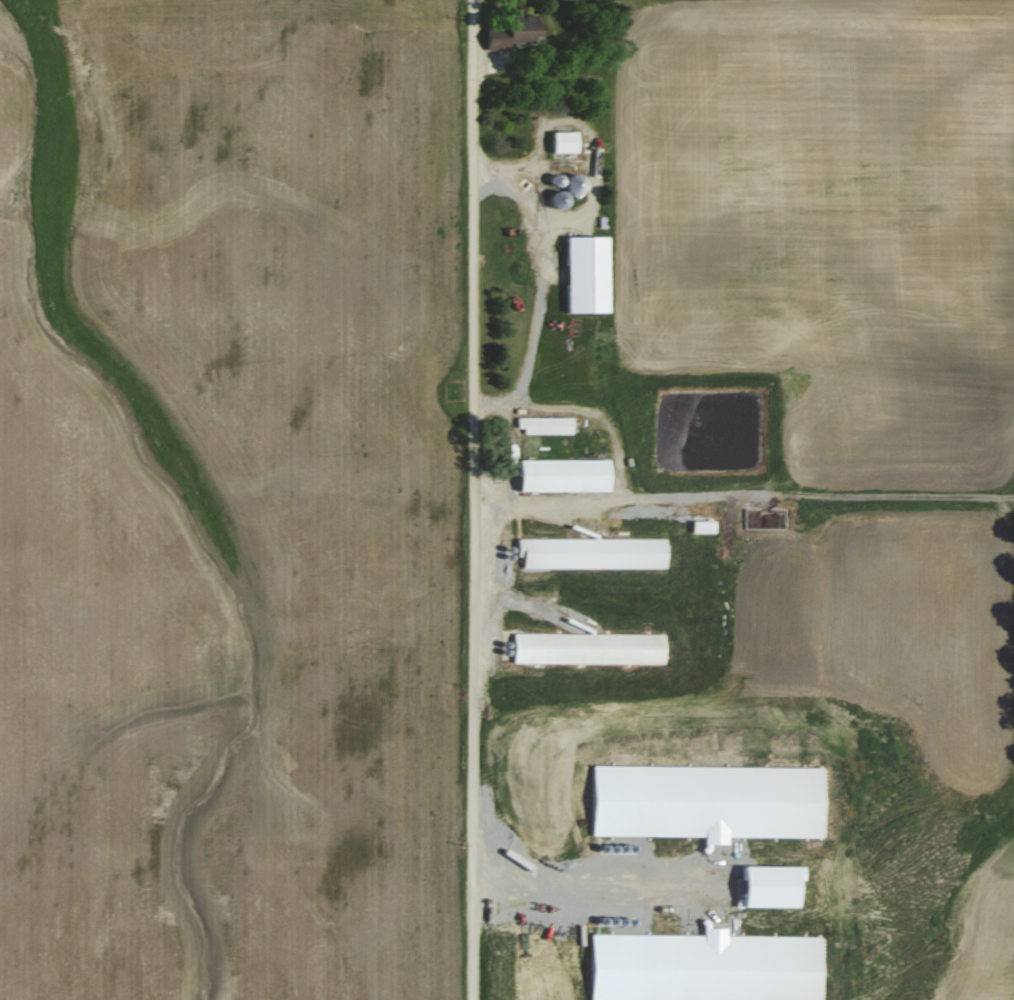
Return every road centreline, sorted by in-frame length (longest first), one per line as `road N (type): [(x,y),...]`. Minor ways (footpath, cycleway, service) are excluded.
road 1 (residential): [(472,999),(474,0)]

